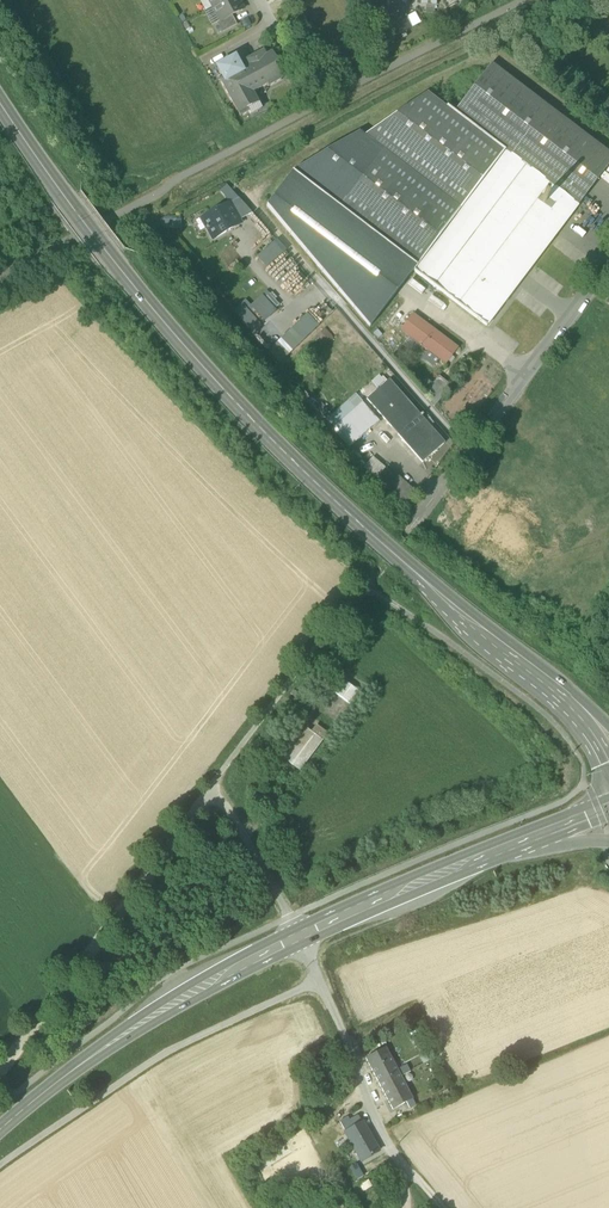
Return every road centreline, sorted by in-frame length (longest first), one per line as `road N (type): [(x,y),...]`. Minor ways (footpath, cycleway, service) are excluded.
road 1 (secondary): [(63,200),(222,392),(418,577)]
road 2 (unclassified): [(320,983),(163,1054),(0,1164)]
road 3 (primary): [(0,1130),(179,1001),(299,937)]
road 4 (unclassified): [(411,528),(608,257)]
road 5 (secondary): [(418,577),(449,616),(580,725),(608,774)]
road 6 (unclassified): [(320,983),(382,1128),(440,1207)]
road 7 (primary): [(299,937),(531,839)]
road 8 (secondary): [(608,727),(418,577)]

